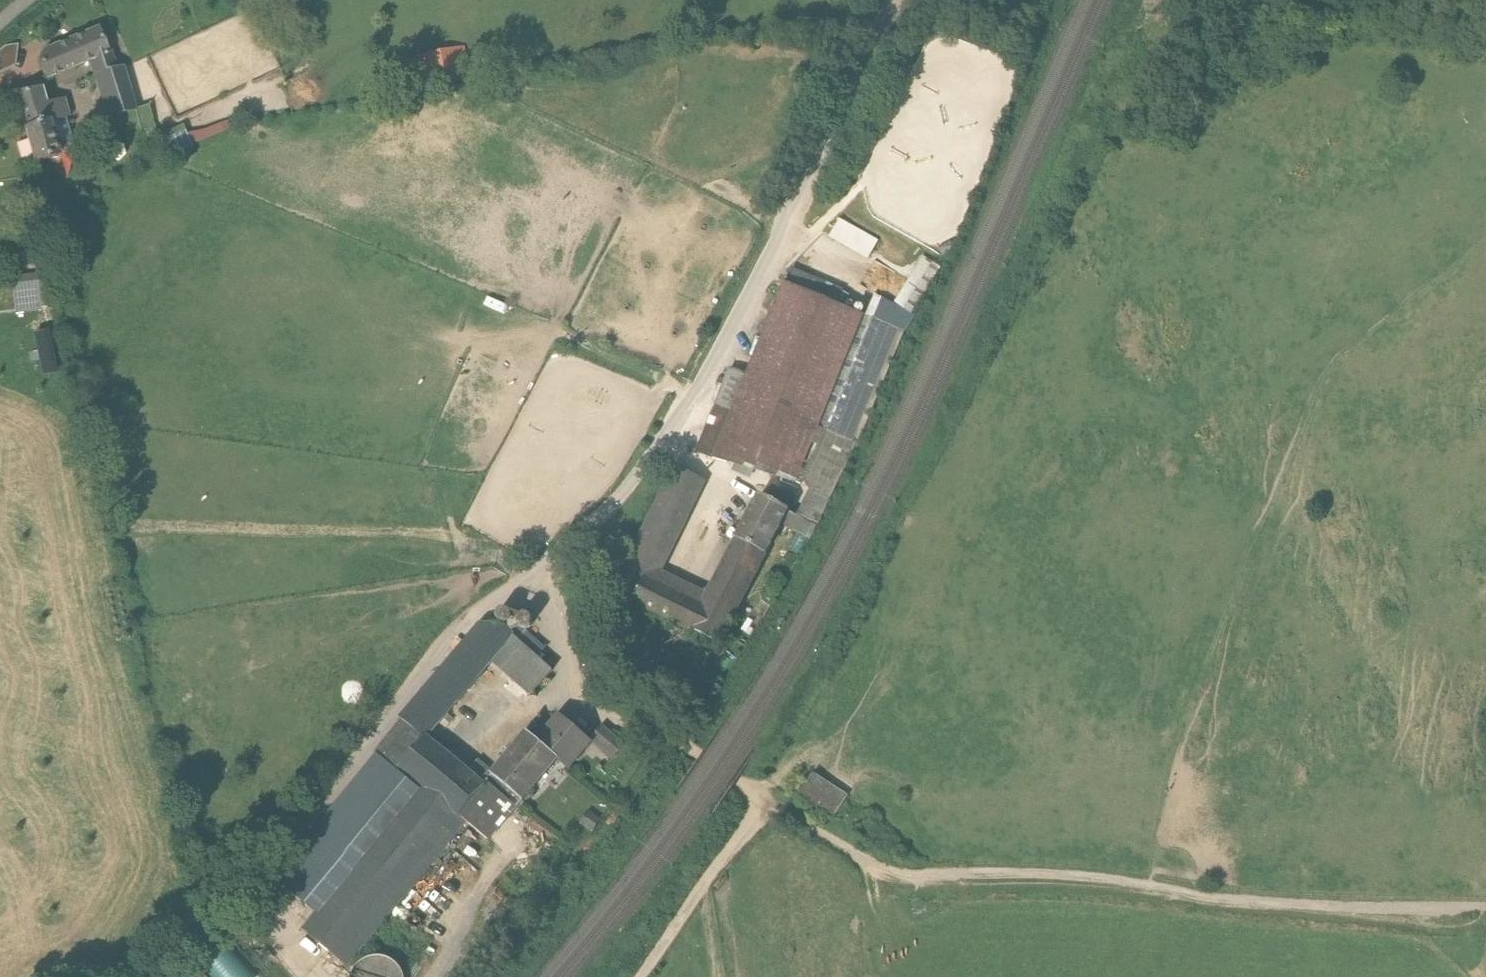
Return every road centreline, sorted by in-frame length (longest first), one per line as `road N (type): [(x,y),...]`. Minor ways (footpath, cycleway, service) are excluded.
road 1 (unclassified): [(884,0),(782,219),(663,444),(613,507),(534,569)]
road 2 (unclassified): [(534,569),(476,613),(282,848)]
road 3 (unclassified): [(534,569),(562,663),(589,706),(691,750)]
road 4 (track): [(641,976),(765,798)]

